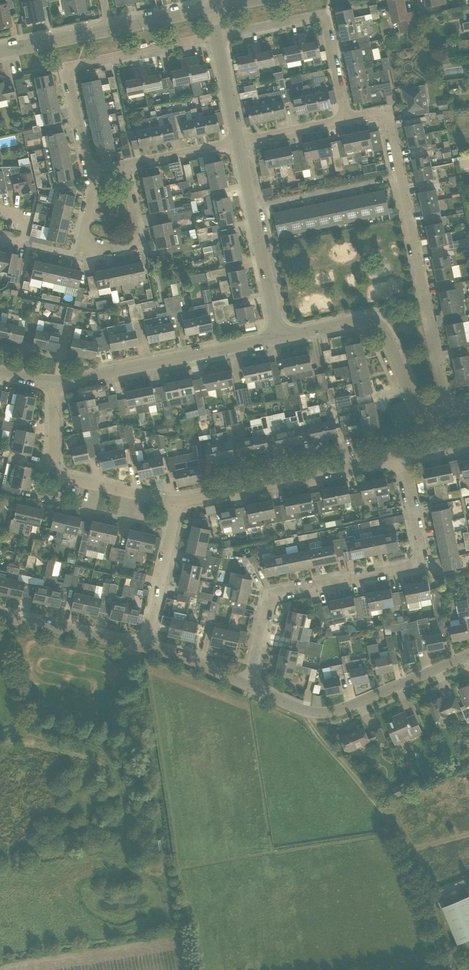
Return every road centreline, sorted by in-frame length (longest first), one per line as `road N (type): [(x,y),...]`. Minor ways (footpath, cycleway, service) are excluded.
road 1 (residential): [(246,688),(270,597),(416,563),(402,456)]
road 2 (track): [(303,712),(389,817),(432,899),(453,969)]
road 3 (residential): [(89,172),(67,67),(216,35)]
road 4 (residential): [(246,688),(303,712),(332,714),(468,655)]
road 5 (residential): [(448,410),(403,179)]
road 6 (residential): [(53,382),(279,337)]
road 7 (residential): [(178,502),(402,456)]
road 8 (residential): [(279,337),(373,322),(413,400),(430,412),(448,410)]
road 9 (residential): [(345,118),(324,13),(216,35)]
road 10 (residential): [(53,382),(57,472),(178,502)]
road 11 (residential): [(89,172),(81,242),(121,248),(139,244),(122,165)]
road 12 (residential): [(252,207),(403,179)]
road 13 (residential): [(0,614),(146,648)]
road 14 (residential): [(146,648),(178,502)]
road 15 (residential): [(279,337),(252,207)]

